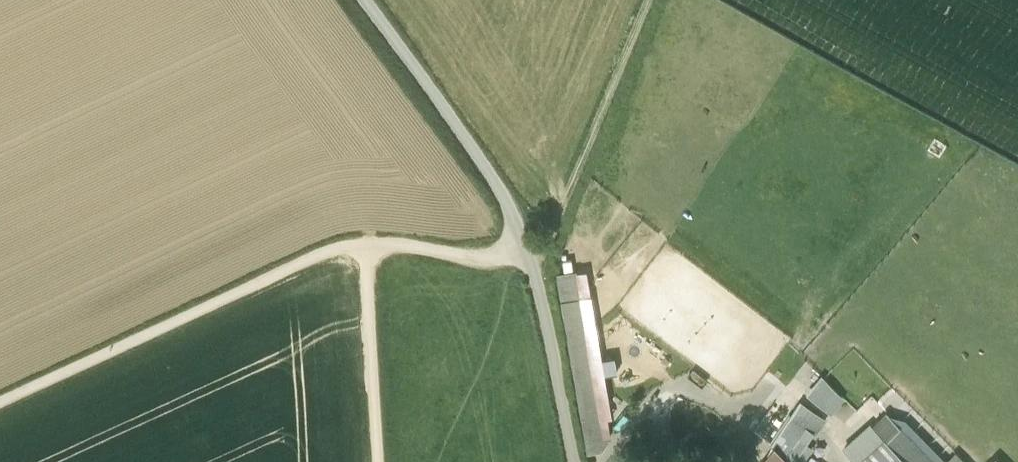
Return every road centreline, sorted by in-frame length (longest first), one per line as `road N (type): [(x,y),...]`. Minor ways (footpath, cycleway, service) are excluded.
road 1 (track): [(0,404),(337,247),(408,245),(489,259),(543,251),(649,0)]
road 2 (track): [(377,461),(364,245)]

